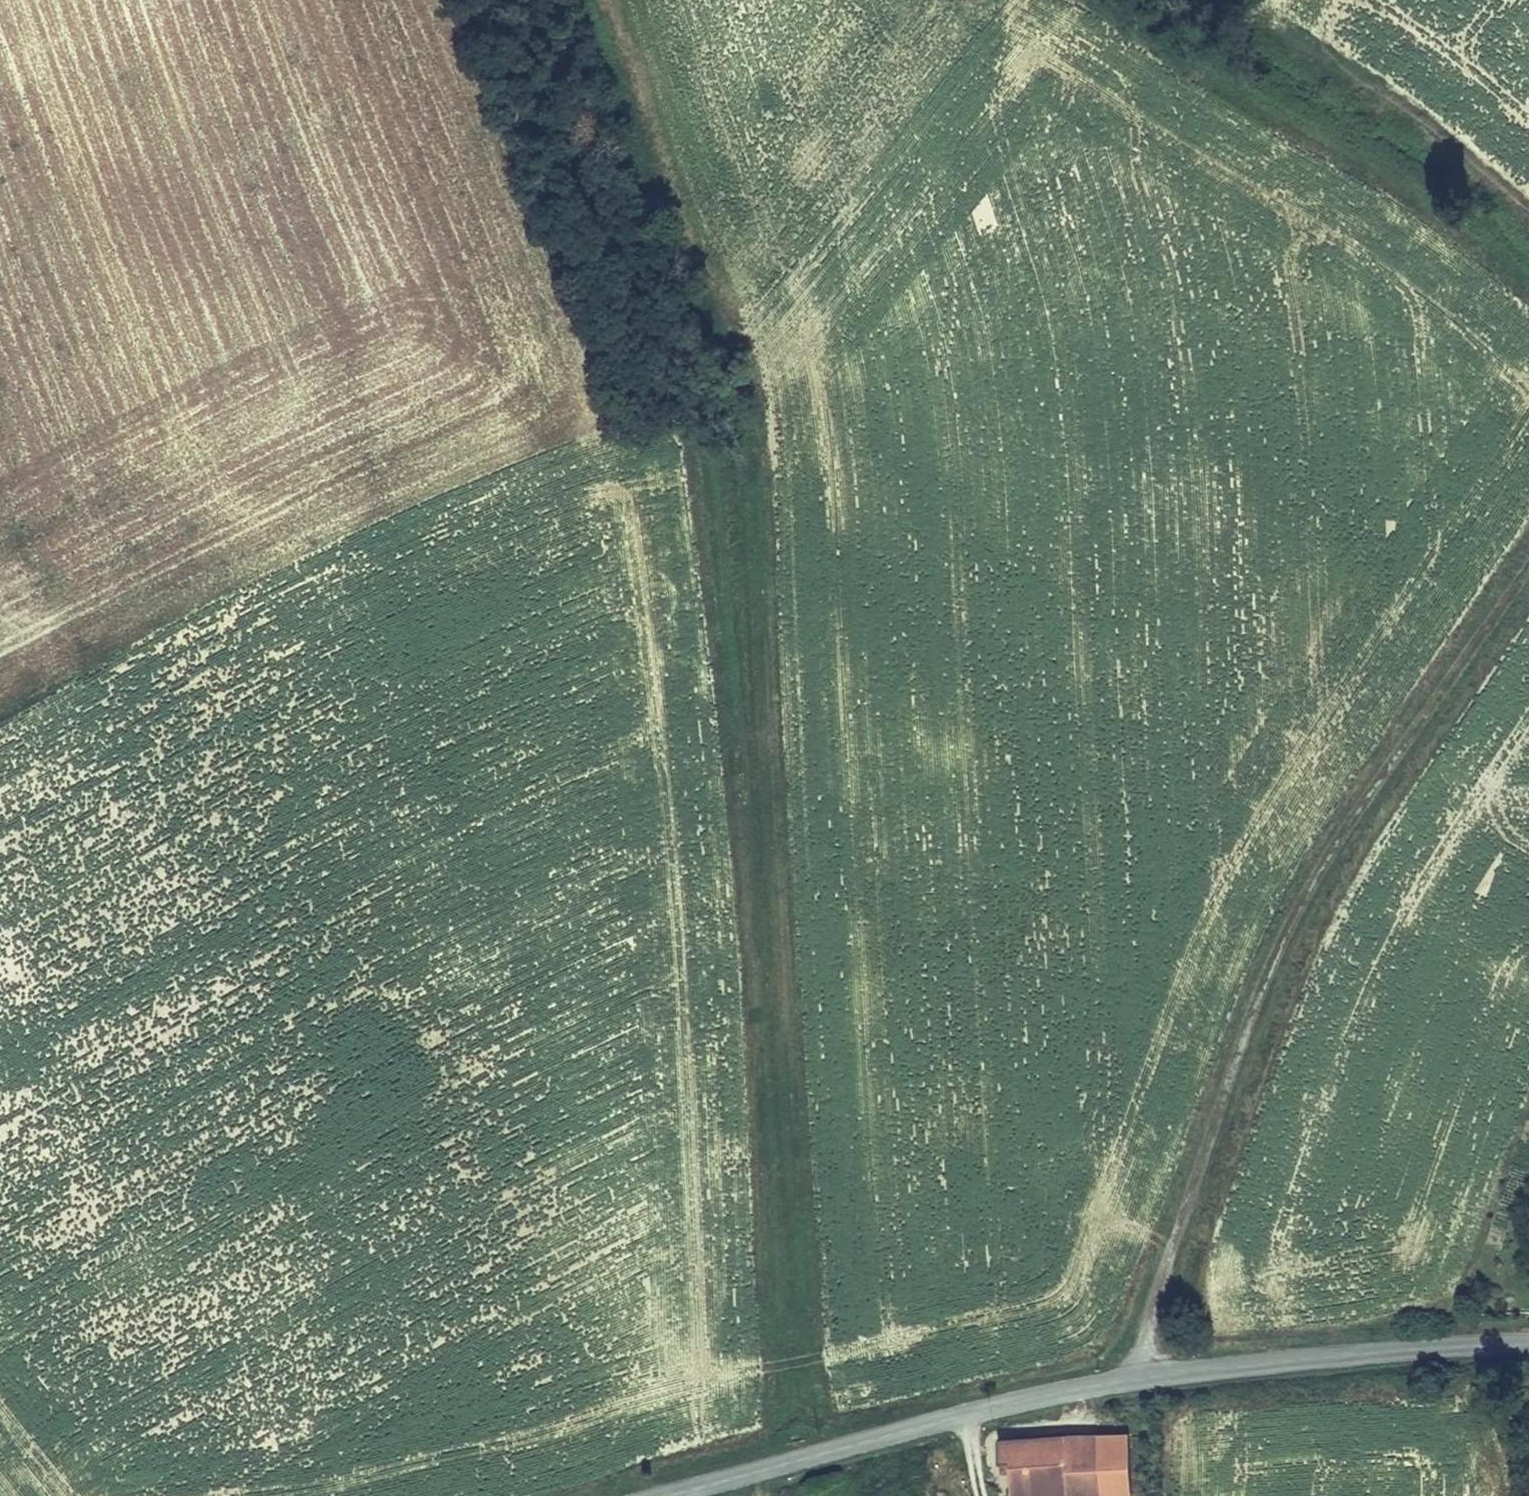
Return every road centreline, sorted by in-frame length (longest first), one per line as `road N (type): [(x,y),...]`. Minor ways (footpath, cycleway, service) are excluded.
road 1 (unclassified): [(1528,1349),(1432,1350),(1085,1390),(671,1495)]

